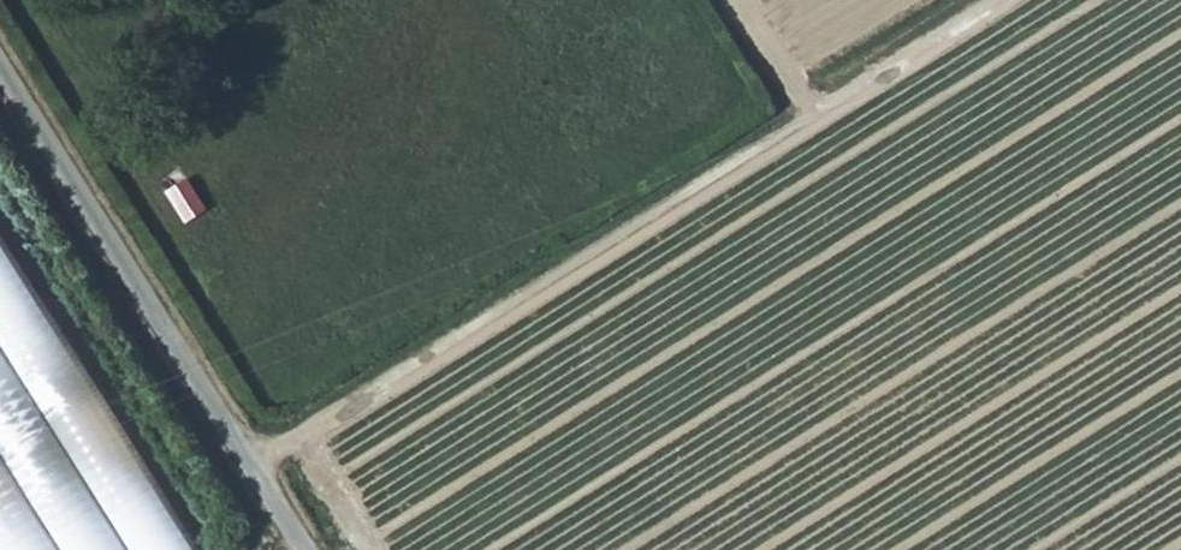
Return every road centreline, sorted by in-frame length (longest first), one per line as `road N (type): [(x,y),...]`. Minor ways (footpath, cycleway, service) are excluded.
road 1 (track): [(255,461),(1000,0)]
road 2 (unclassified): [(0,61),(311,549)]
road 3 (track): [(815,112),(743,0)]

